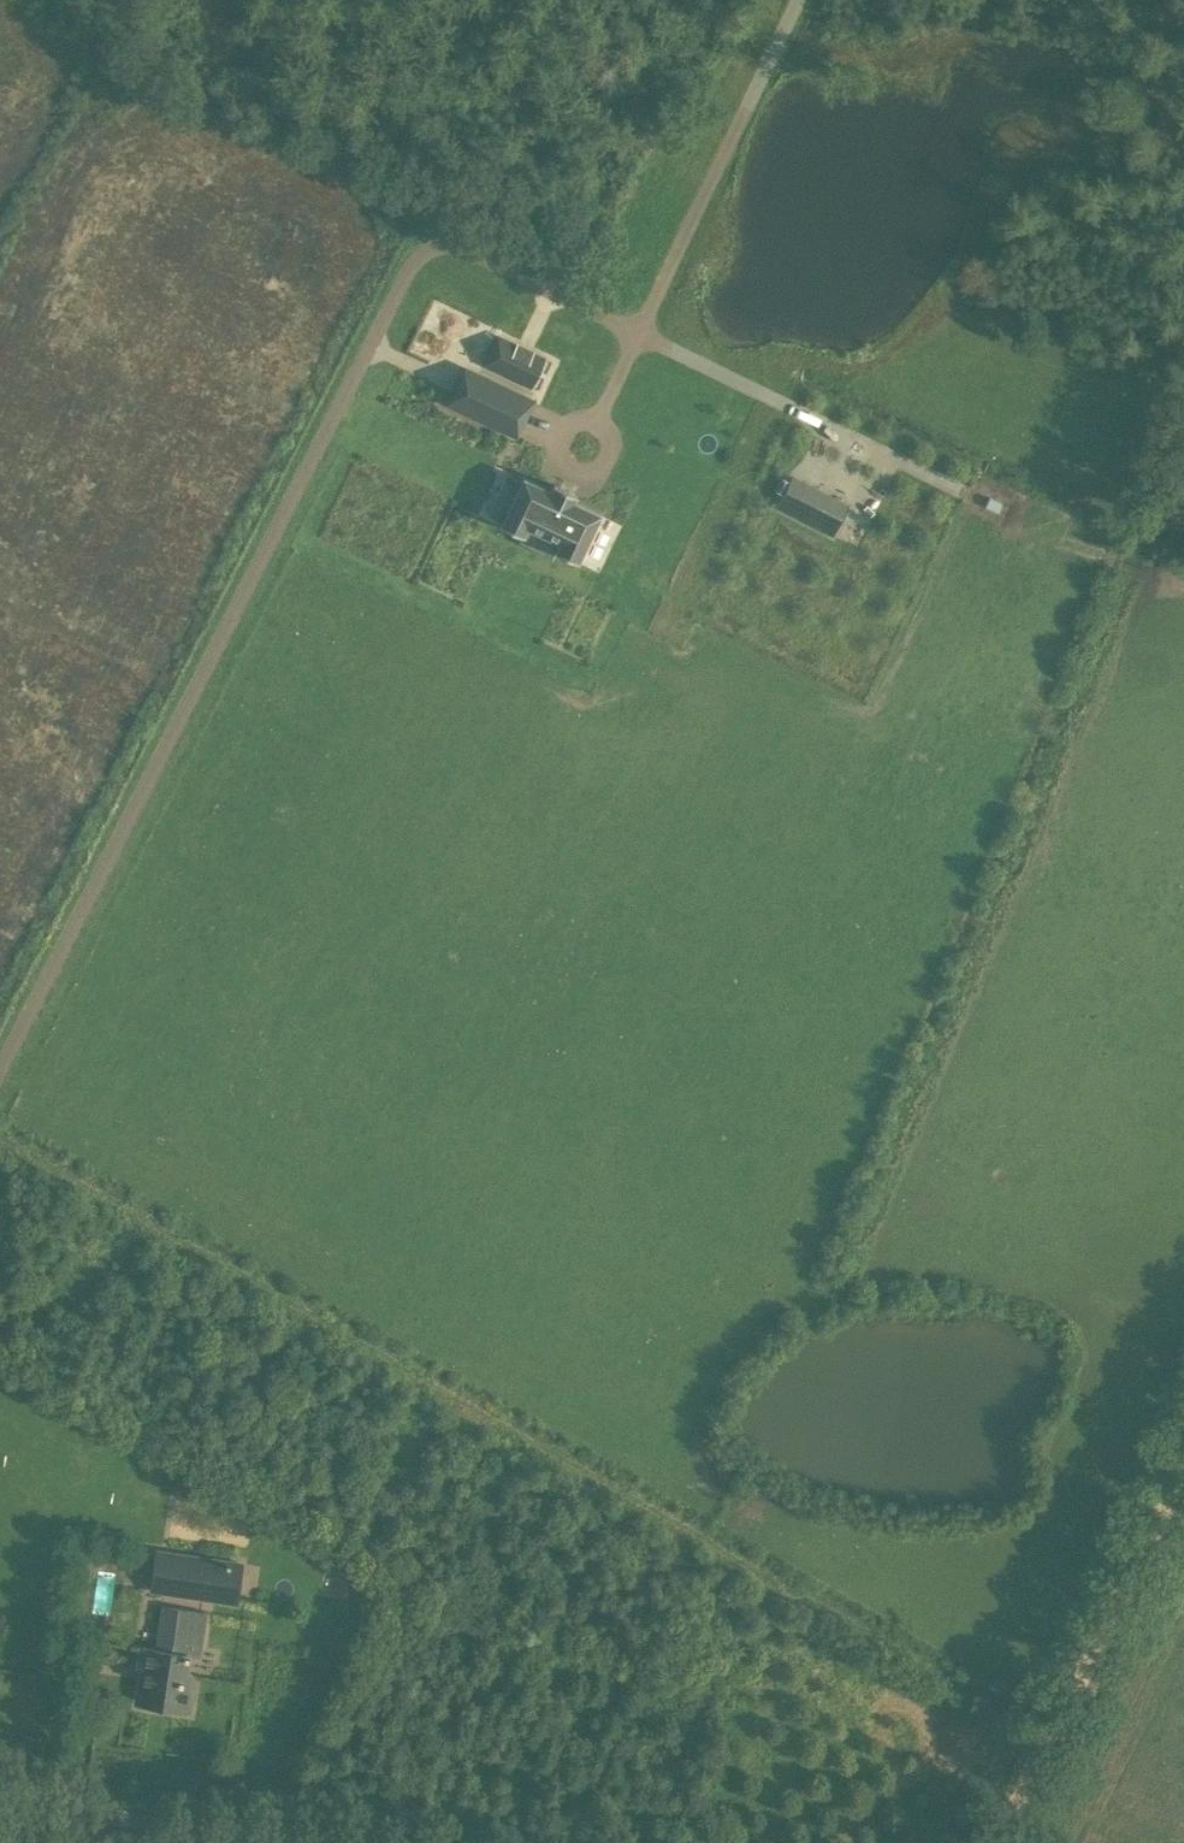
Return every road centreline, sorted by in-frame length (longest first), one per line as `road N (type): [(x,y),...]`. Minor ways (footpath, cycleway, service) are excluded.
road 1 (track): [(992,1842),(1183,1468)]
road 2 (unclassified): [(0,1799),(287,1842)]

